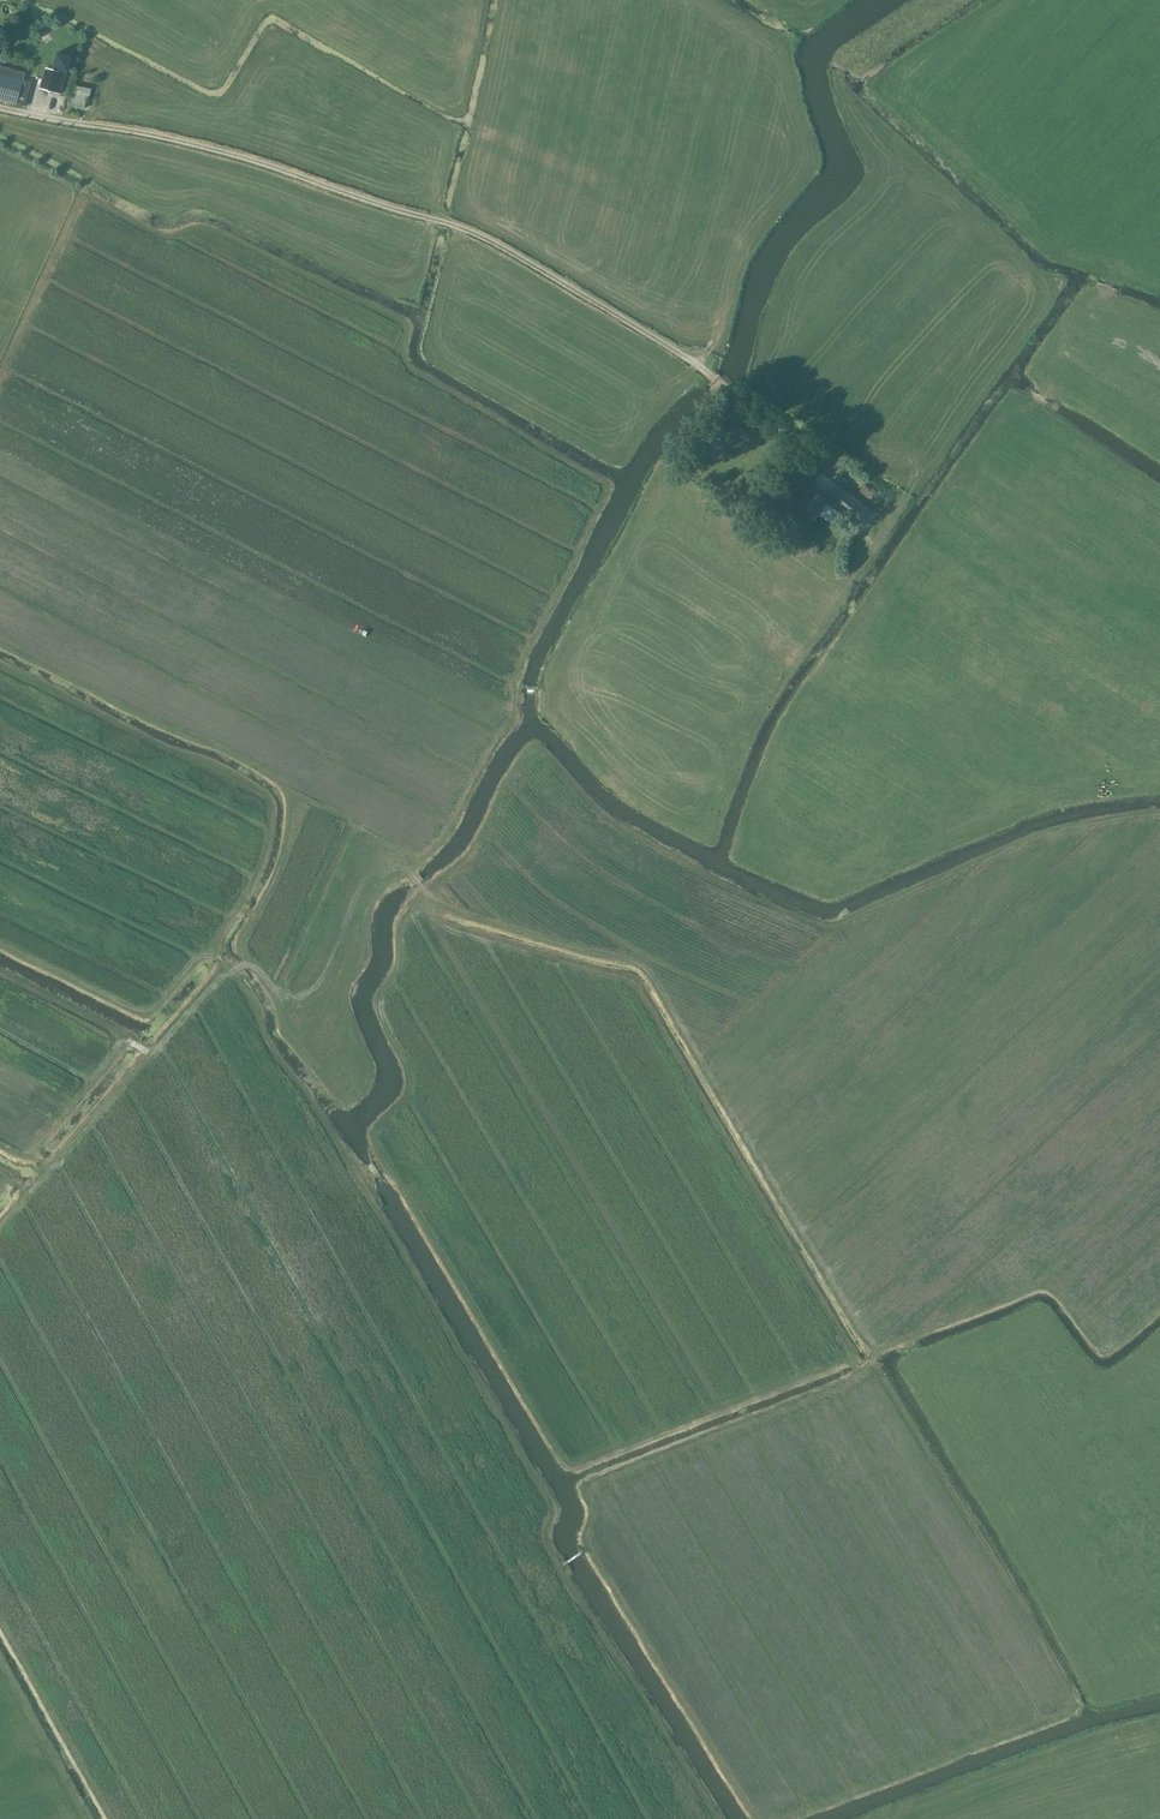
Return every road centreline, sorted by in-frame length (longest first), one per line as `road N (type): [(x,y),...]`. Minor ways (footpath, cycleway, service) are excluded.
road 1 (track): [(436,900),(405,875),(415,856),(265,768),(0,642)]
road 2 (track): [(734,246),(722,327),(698,365)]

